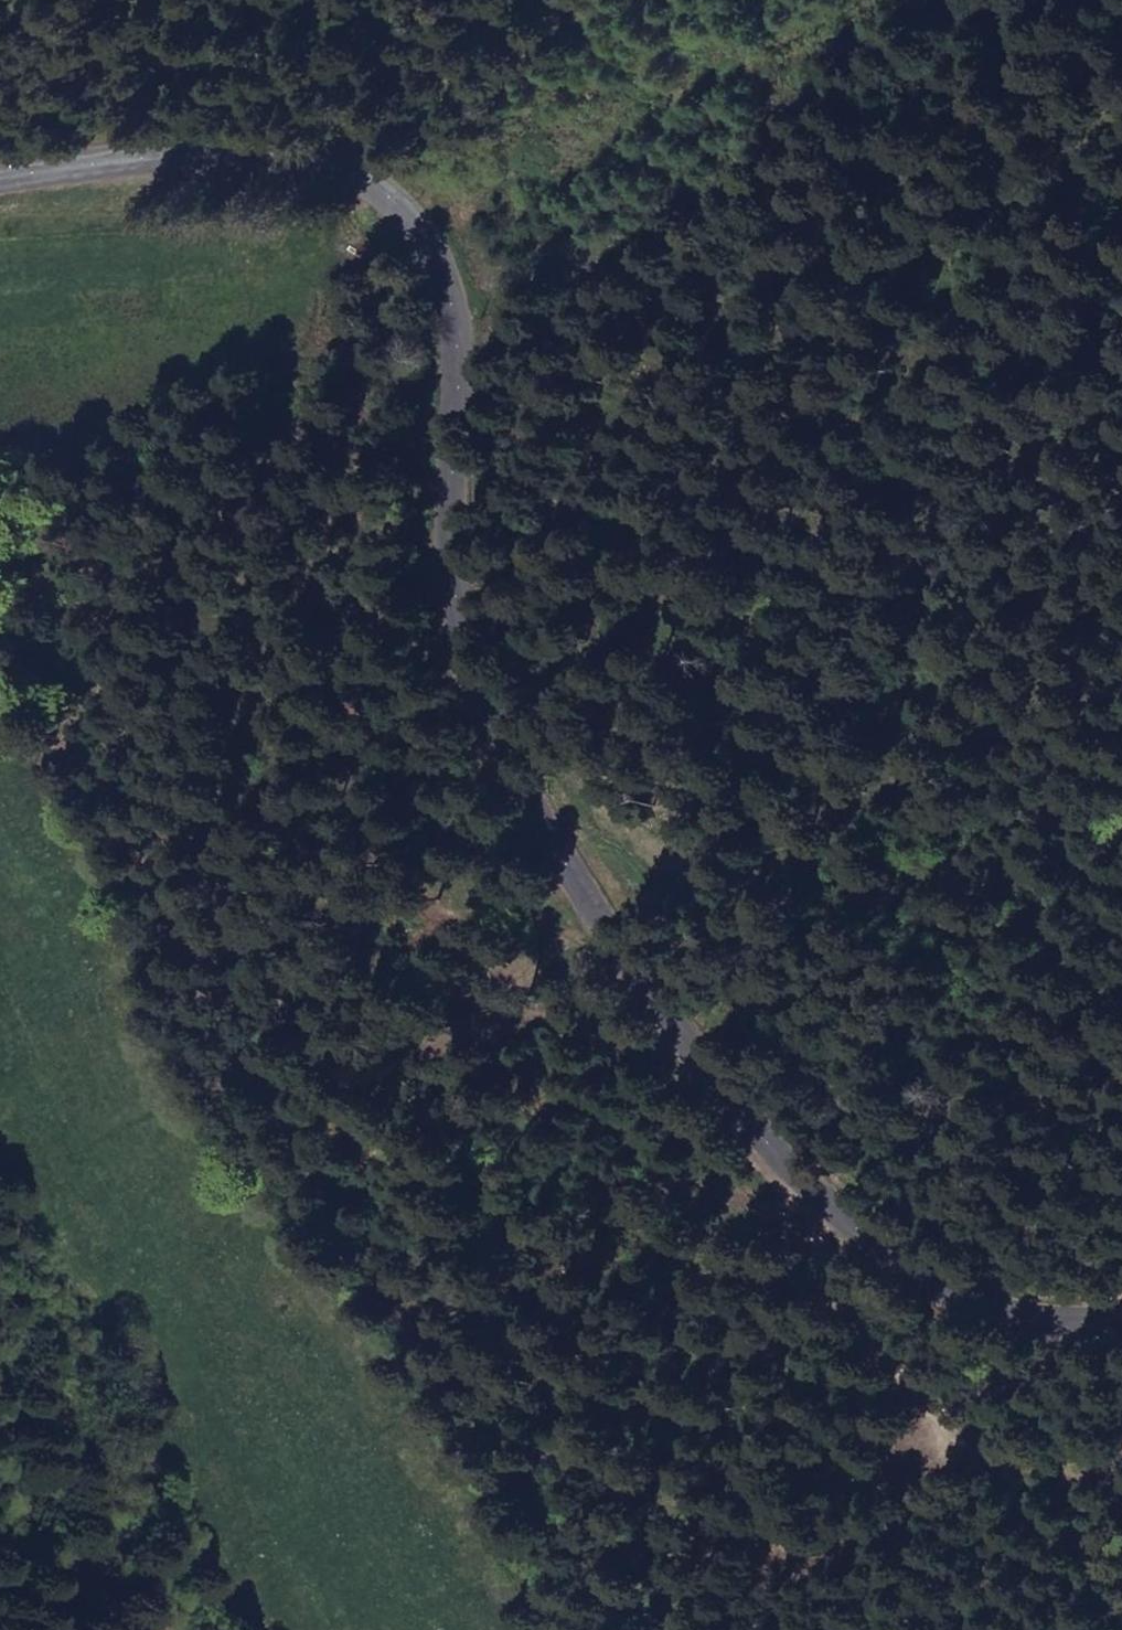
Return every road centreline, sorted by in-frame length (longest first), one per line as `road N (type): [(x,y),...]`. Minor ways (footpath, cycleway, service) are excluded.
road 1 (tertiary): [(0,177),(174,136),(355,178),(436,274),(457,380),(441,523),(475,704),(721,1086),(942,1288),(1100,1327),(1121,1318)]

